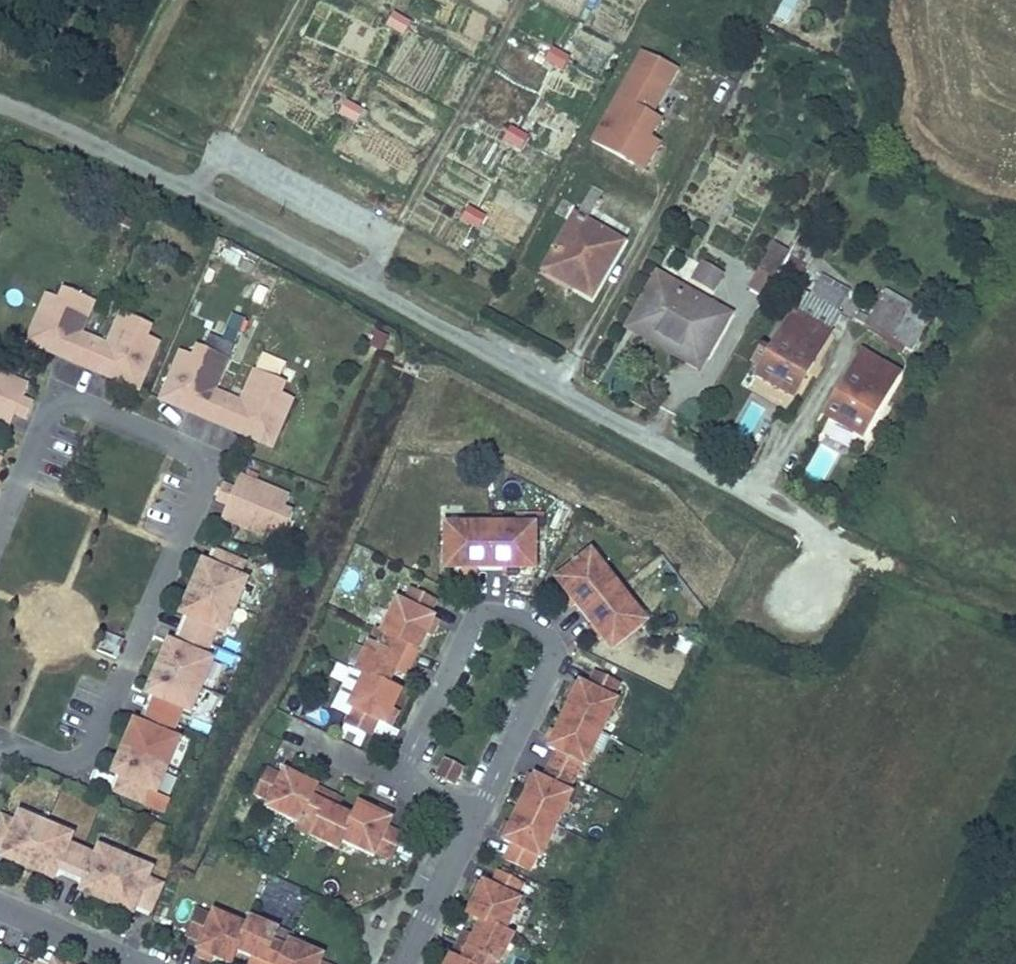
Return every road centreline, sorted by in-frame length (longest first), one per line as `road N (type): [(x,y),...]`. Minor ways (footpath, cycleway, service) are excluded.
road 1 (residential): [(0,110),(238,212),(802,522),(810,598)]
road 2 (residential): [(2,740),(89,772),(210,457),(62,394),(0,544)]
road 3 (residential): [(478,810),(560,640),(527,612),(477,611),(403,776)]
road 4 (residential): [(403,963),(478,810)]
road 5 (residential): [(0,906),(138,963)]

